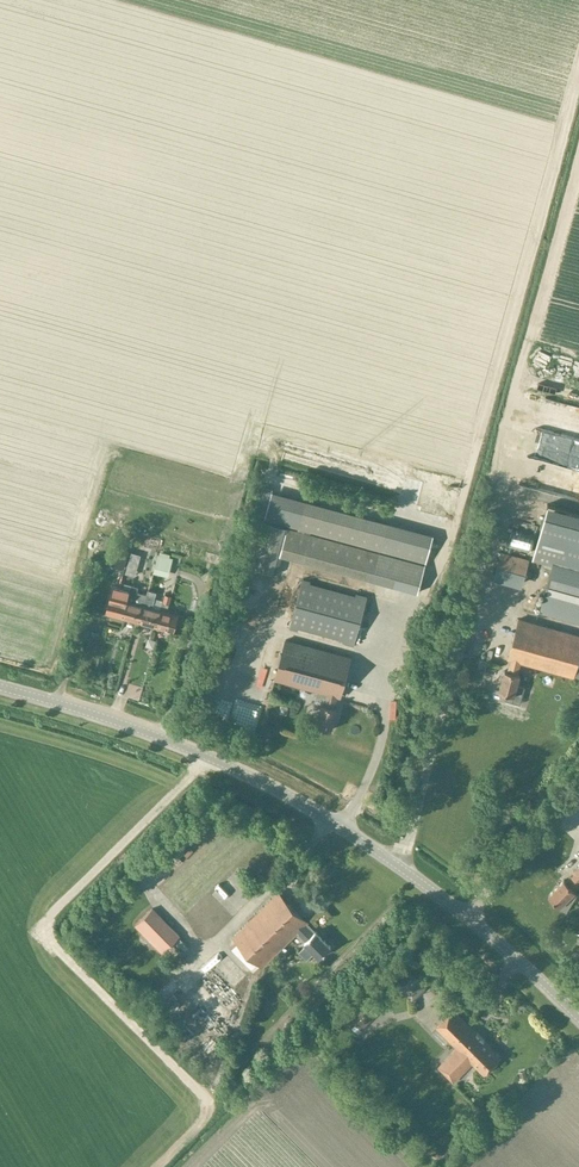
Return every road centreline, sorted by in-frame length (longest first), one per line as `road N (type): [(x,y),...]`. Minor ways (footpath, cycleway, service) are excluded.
road 1 (tertiary): [(578,1019),(452,906),(293,799),(156,737),(0,687)]
road 2 (track): [(202,755),(193,774),(35,929),(211,1102),(158,1166)]
road 3 (track): [(457,521),(567,124)]

